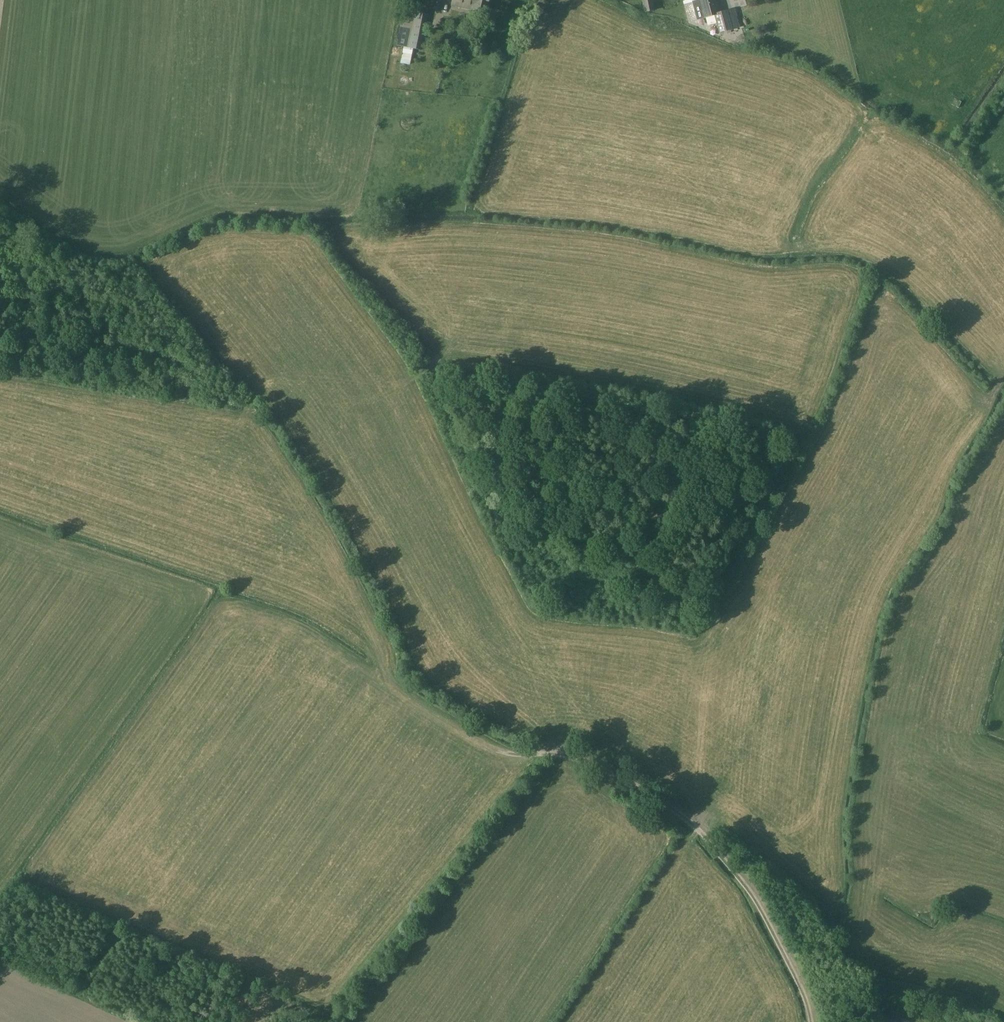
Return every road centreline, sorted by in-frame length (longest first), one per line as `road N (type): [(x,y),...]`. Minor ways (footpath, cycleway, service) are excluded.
road 1 (track): [(495,746),(511,754),(566,755),(630,781),(705,832),(759,901),(812,1021)]

